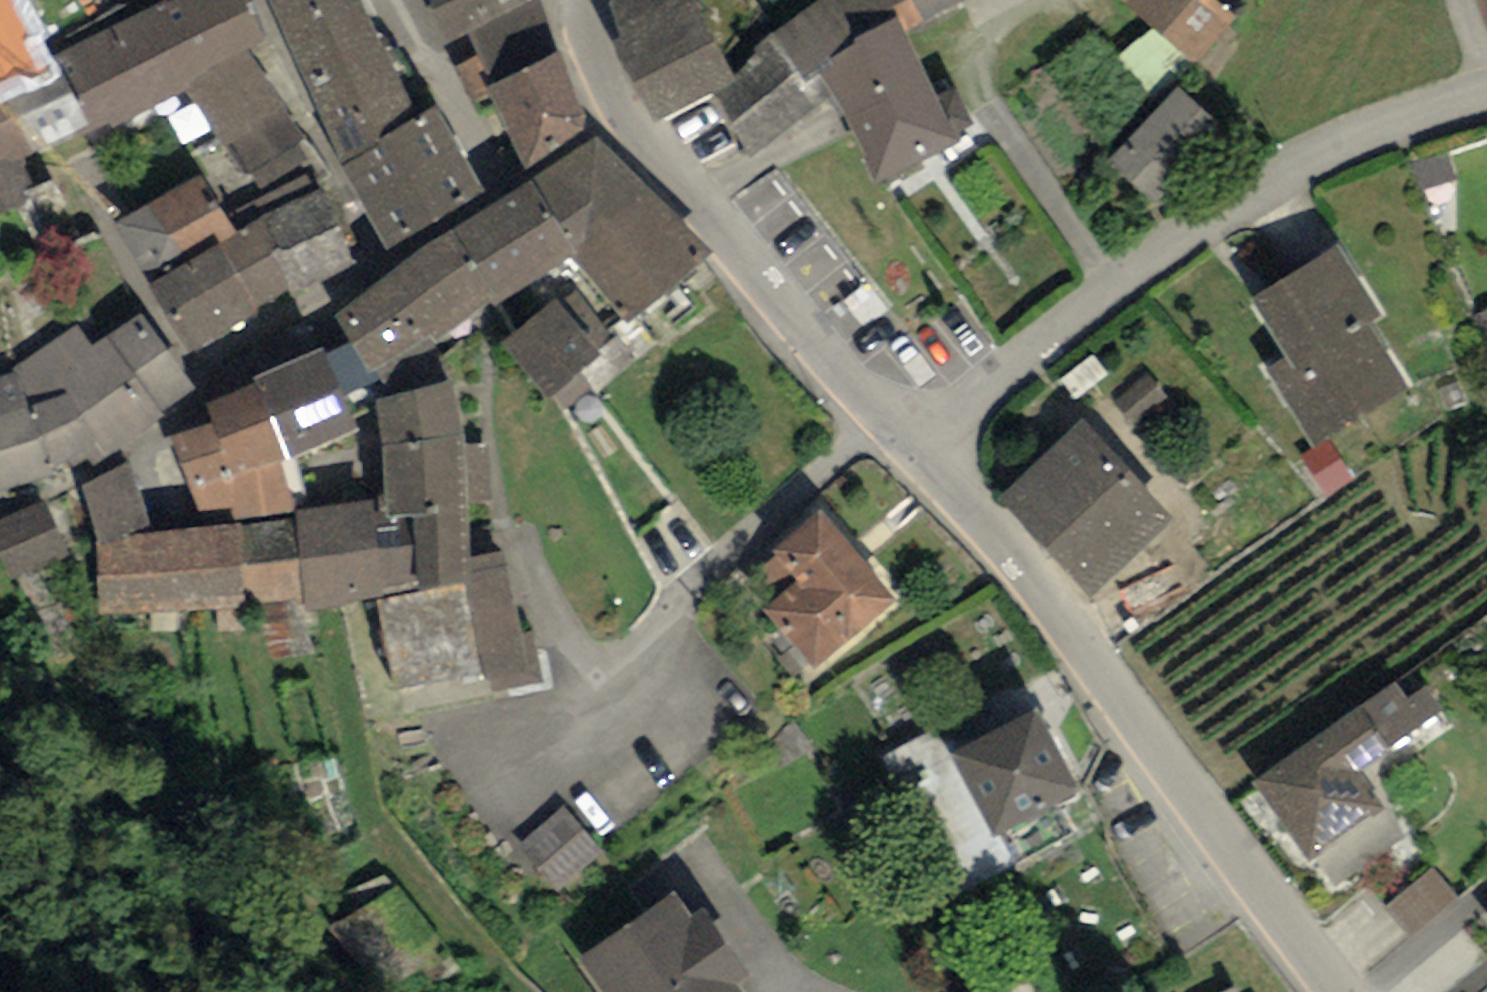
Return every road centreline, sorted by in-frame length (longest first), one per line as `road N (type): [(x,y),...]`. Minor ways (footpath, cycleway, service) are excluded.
road 1 (residential): [(1338,991),(1276,922),(1045,592),(907,440)]
road 2 (residential): [(907,440),(1118,280),(1274,178),(1386,123),(1486,87)]
road 3 (residential): [(589,0),(594,35),(625,103),(714,223),(881,417)]
road 4 (residential): [(377,255),(264,0)]

